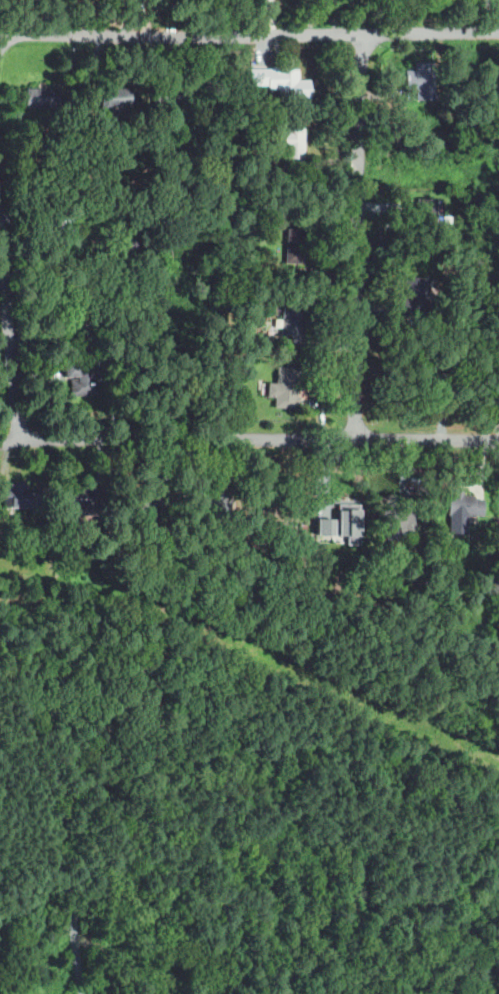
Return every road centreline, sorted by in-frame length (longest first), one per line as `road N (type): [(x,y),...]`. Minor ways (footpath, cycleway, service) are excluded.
road 1 (residential): [(0,256),(16,409),(32,437),(498,437)]
road 2 (residential): [(498,32),(24,33),(0,46)]
road 3 (residential): [(355,437),(364,34)]
road 4 (track): [(0,709),(47,757),(62,809),(59,845),(82,993)]

